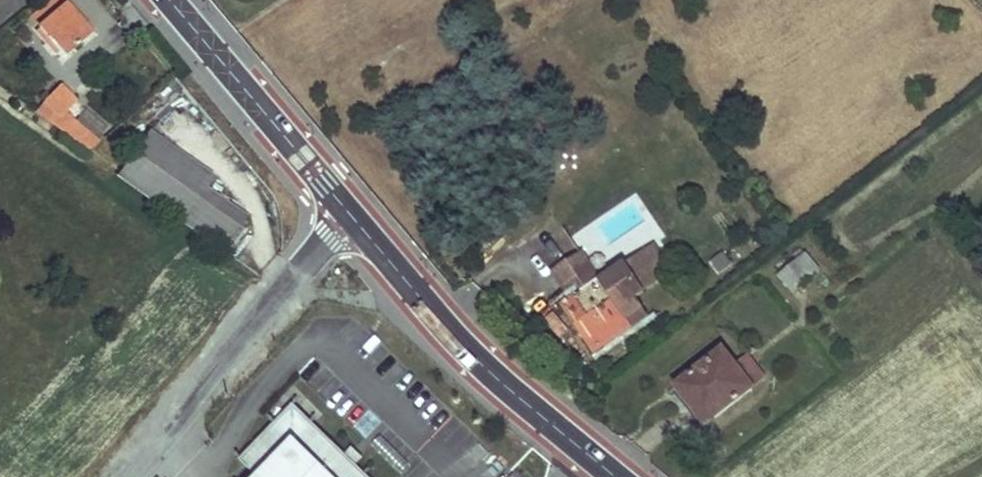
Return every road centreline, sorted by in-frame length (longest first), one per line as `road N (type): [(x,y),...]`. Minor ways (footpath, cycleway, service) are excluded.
road 1 (tertiary): [(618,476),(493,375),(355,219)]
road 2 (residential): [(355,219),(131,476)]
road 3 (tertiary): [(355,219),(170,0)]

